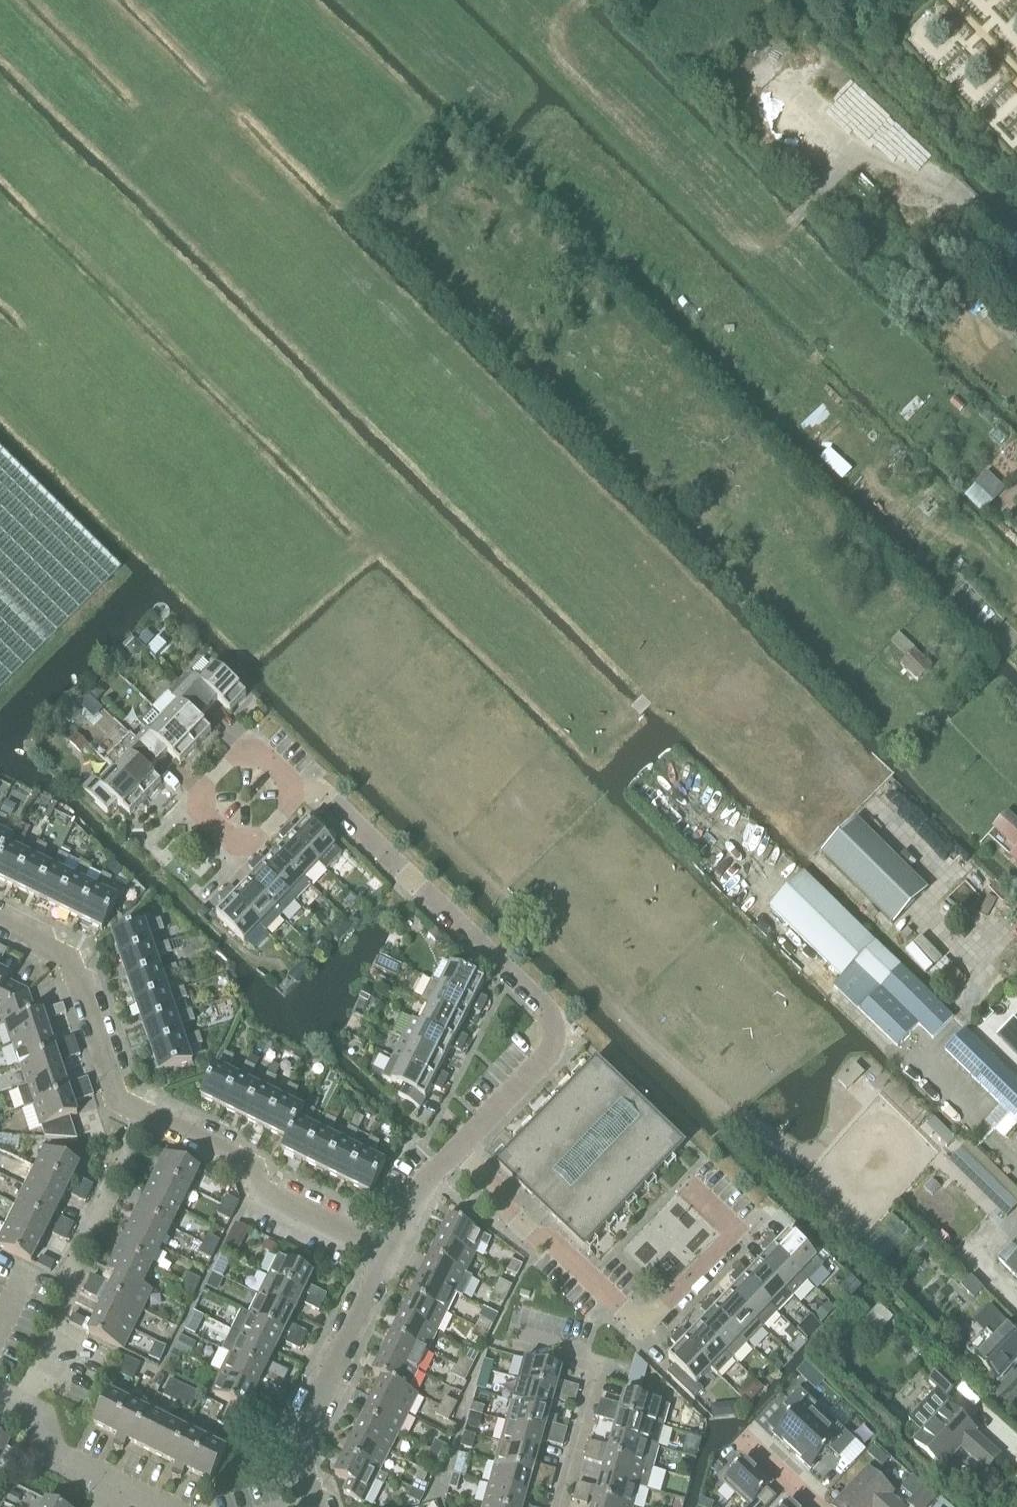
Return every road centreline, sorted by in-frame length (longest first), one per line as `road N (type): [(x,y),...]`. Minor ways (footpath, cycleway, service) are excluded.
road 1 (residential): [(459,1151),(555,1055),(554,1014),(324,794),(299,792)]
road 2 (residential): [(687,1187),(736,1232),(642,1326),(549,1237),(533,1235),(512,1215),(504,1194),(459,1151)]
road 3 (residential): [(19,1407),(71,1300),(73,1270),(147,1116)]
road 4 (residential): [(392,1257),(272,1197),(248,1165),(147,1116)]
road 5 (residential): [(318,1504),(304,1442),(392,1257)]
road 6 (residential): [(147,1116),(115,1091),(73,961),(0,922)]
road 7 (residential): [(564,1506),(604,1359),(508,1333)]
road 8 (residential): [(232,759),(202,790),(204,816),(227,838),(251,842),(299,792)]
road 9 (residential): [(124,1491),(61,1459),(40,1416),(19,1407)]
road 10 (residential): [(392,1257),(429,1180),(459,1151)]

